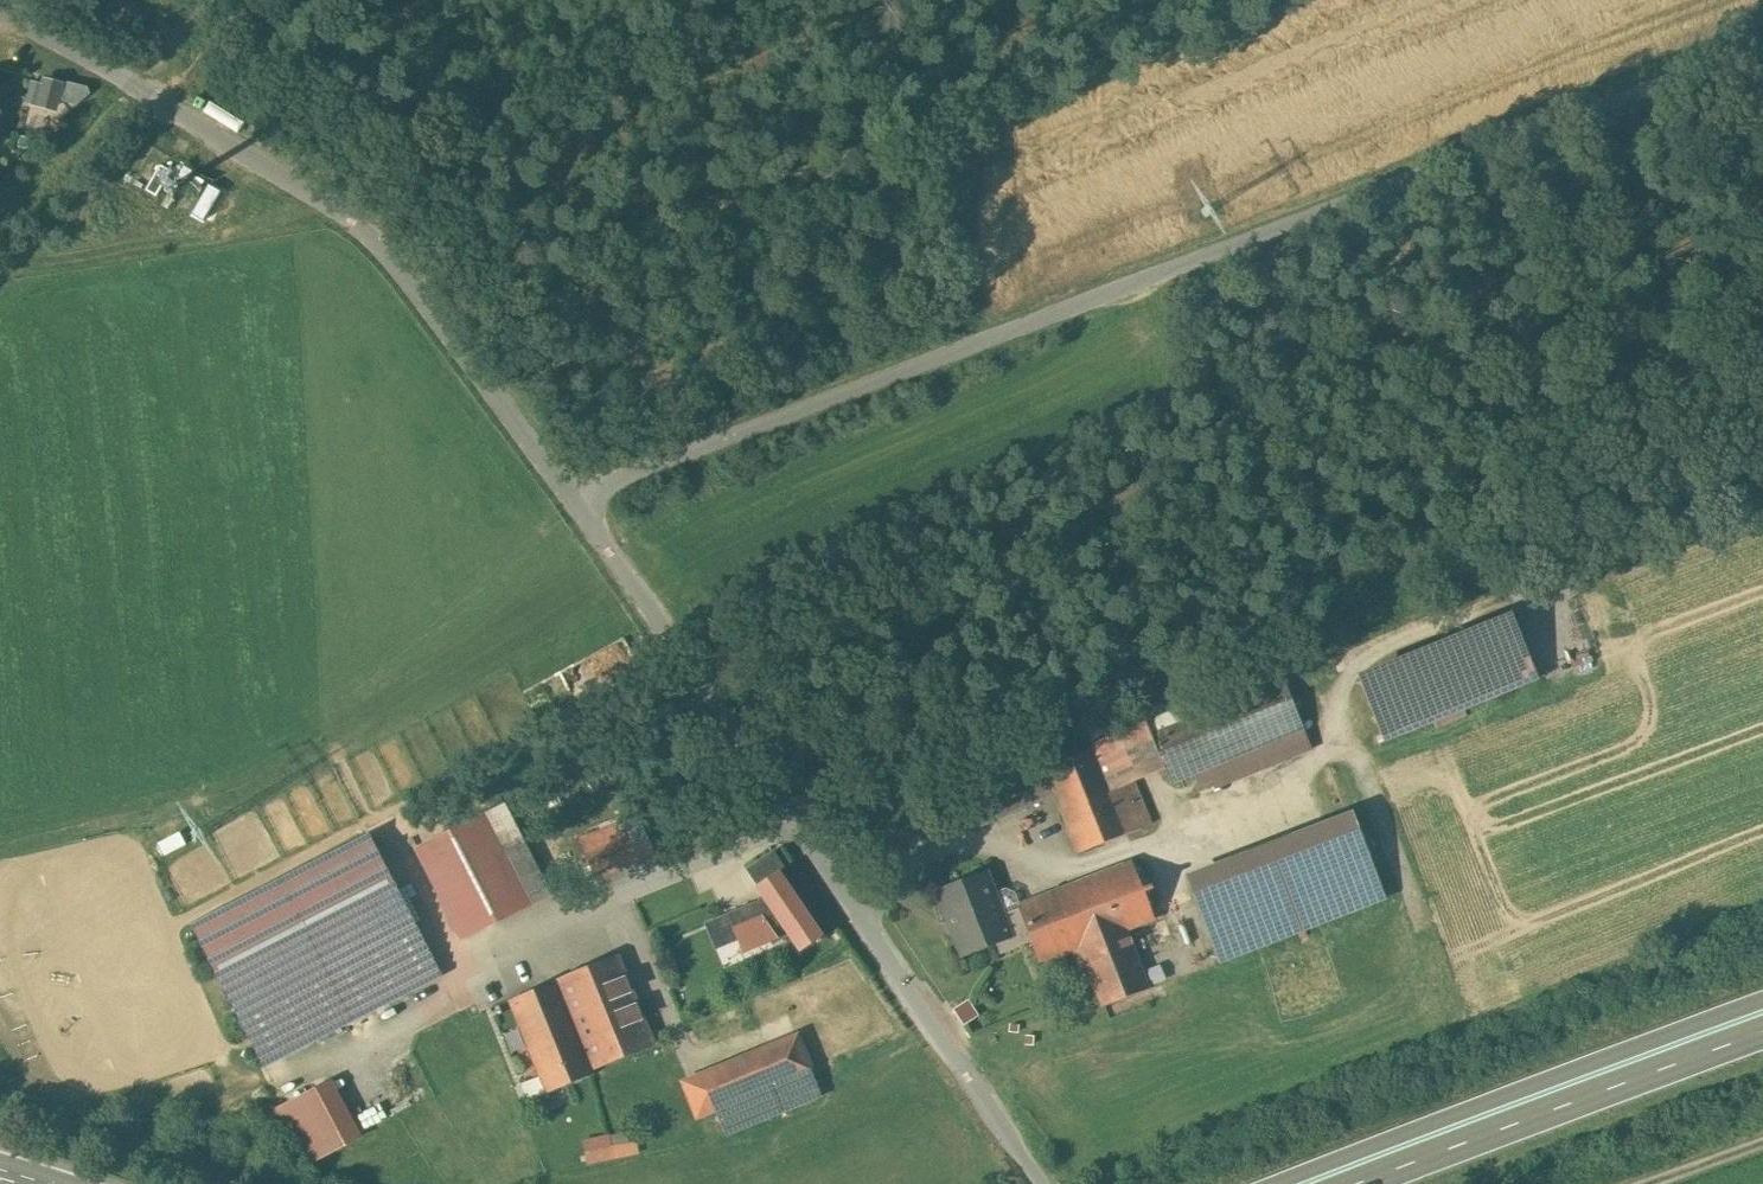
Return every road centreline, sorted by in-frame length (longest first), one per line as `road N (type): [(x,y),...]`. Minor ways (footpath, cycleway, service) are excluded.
road 1 (unclassified): [(1762,45),(574,497)]
road 2 (residential): [(574,497),(1042,1183)]
road 3 (residential): [(0,7),(166,99),(366,233),(574,497)]
road 4 (trunk): [(1762,1002),(1279,1183)]
road 5 (trunk): [(1357,1183),(1762,1032)]
road 6 (track): [(1644,1183),(1762,1141)]

